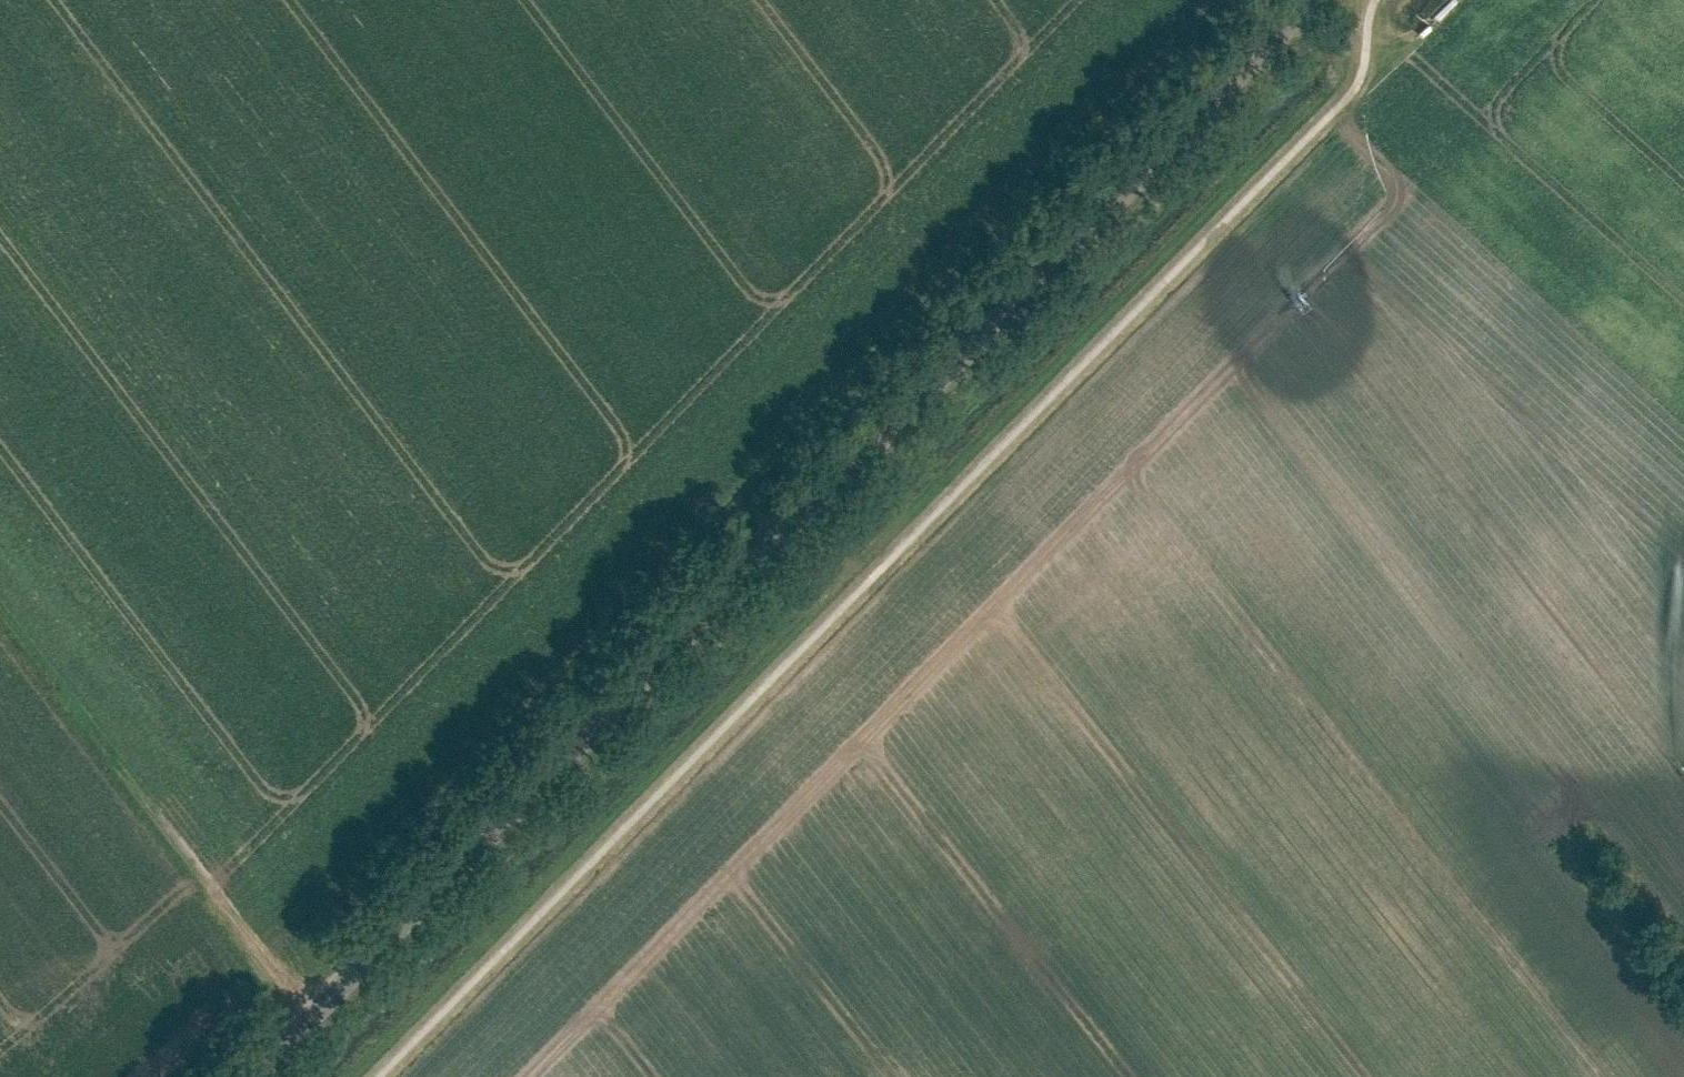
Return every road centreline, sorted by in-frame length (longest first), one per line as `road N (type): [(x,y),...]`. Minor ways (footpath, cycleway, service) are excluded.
road 1 (tertiary): [(1305,0),(246,1076)]

